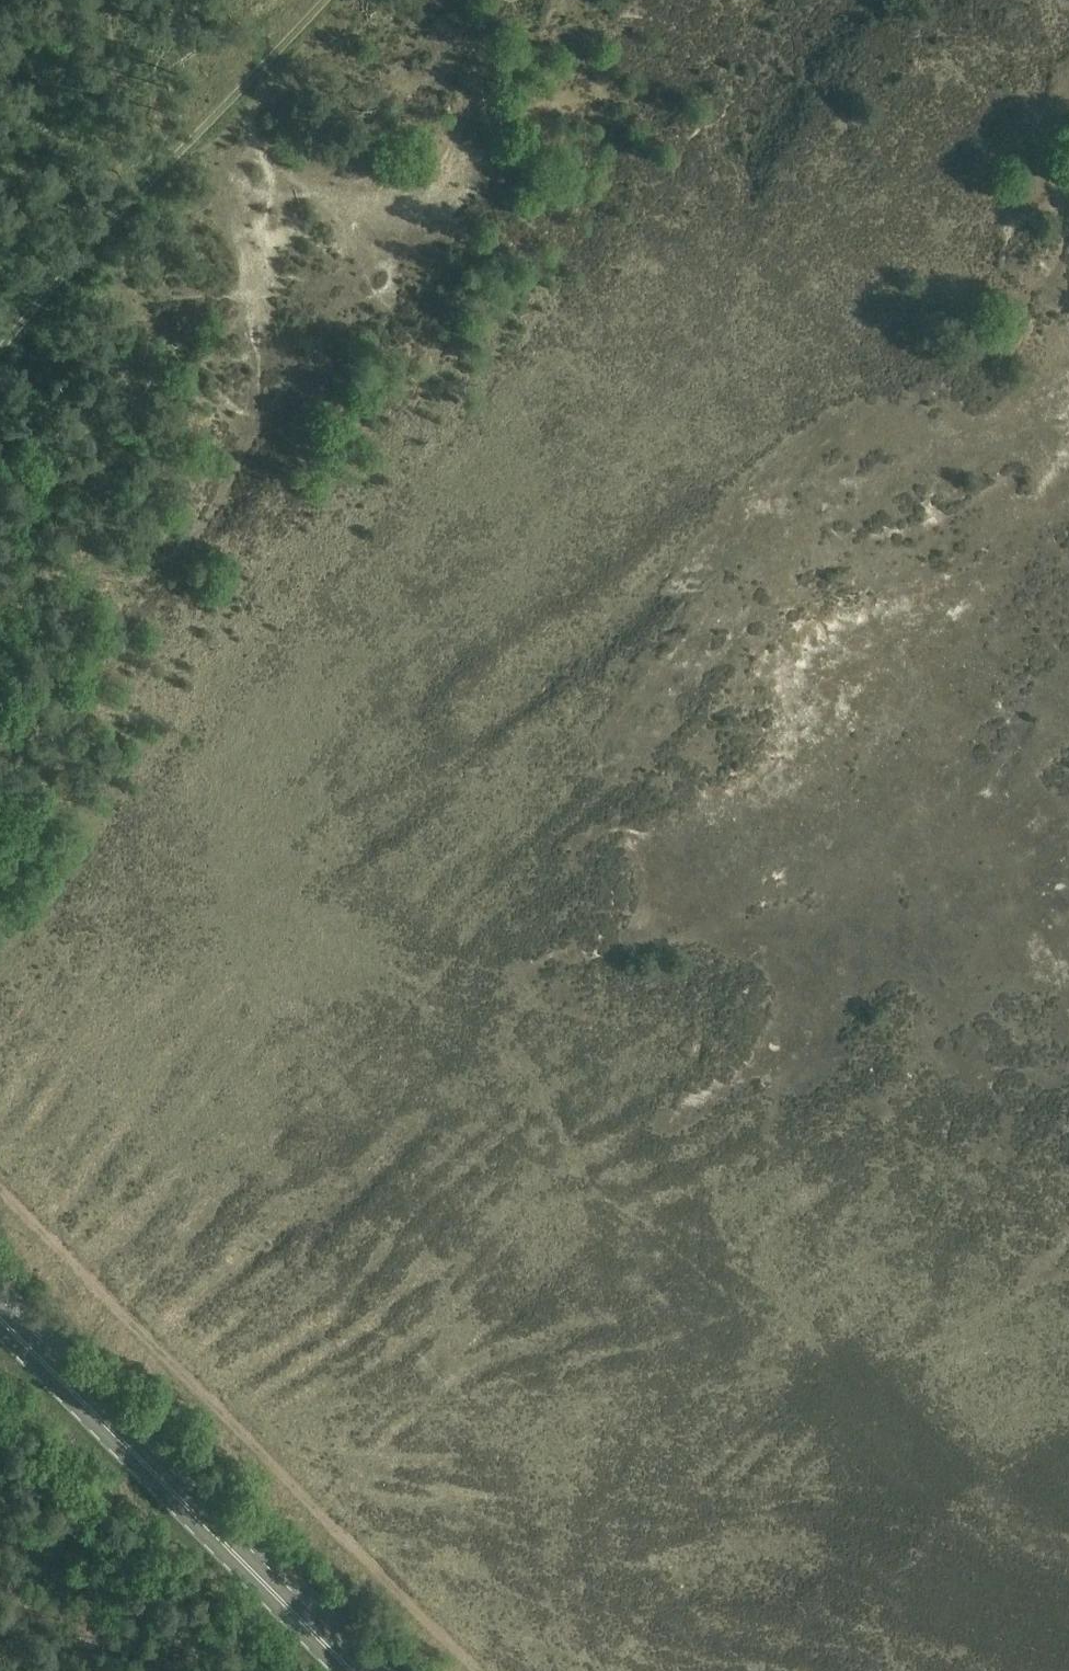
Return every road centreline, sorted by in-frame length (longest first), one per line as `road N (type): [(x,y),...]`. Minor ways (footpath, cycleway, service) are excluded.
road 1 (track): [(0,1191),(478,1670)]
road 2 (primary): [(353,1670),(0,1318)]
road 3 (track): [(326,0),(0,348)]

